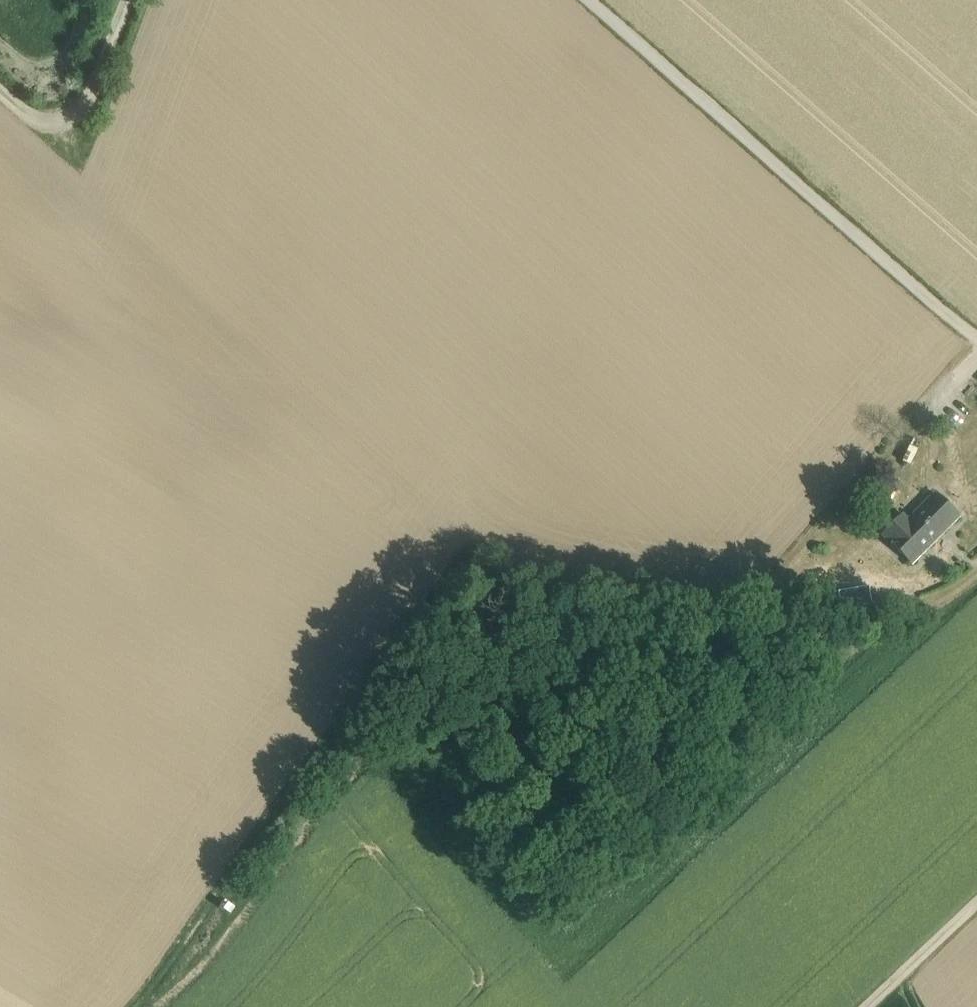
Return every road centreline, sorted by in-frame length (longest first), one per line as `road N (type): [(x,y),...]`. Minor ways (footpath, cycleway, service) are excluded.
road 1 (unclassified): [(594,0),(976,333)]
road 2 (track): [(0,89),(29,115),(51,124),(72,120),(100,79),(128,0)]
road 3 (unclassified): [(976,910),(872,1006)]

